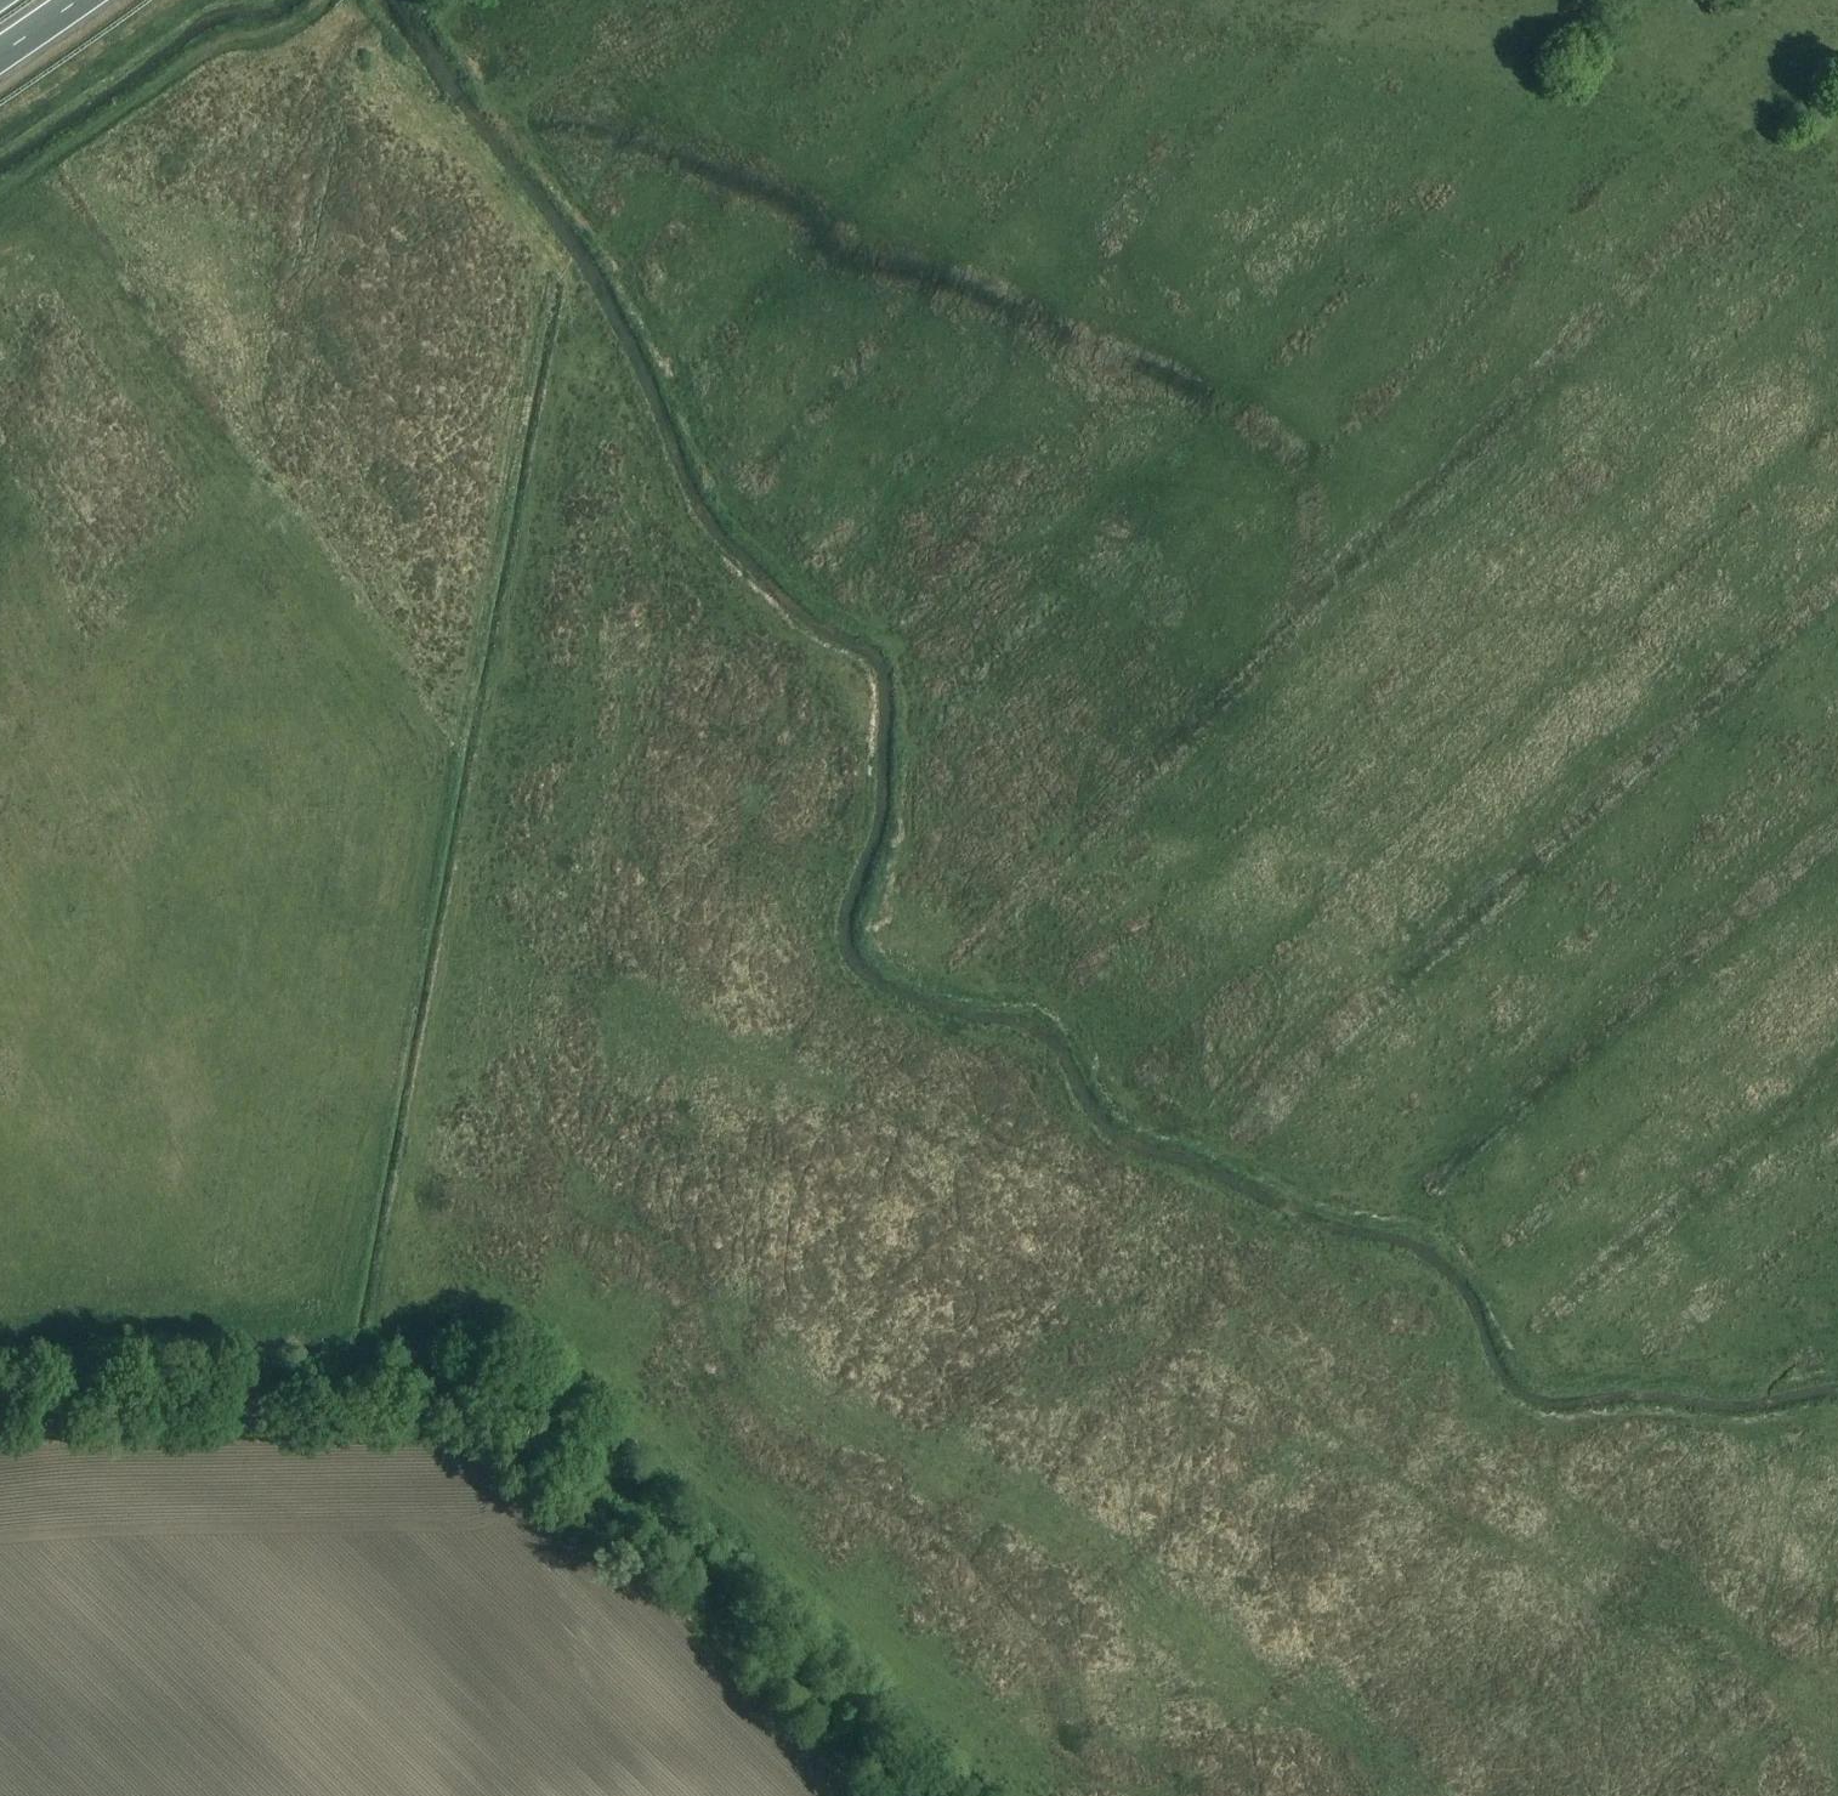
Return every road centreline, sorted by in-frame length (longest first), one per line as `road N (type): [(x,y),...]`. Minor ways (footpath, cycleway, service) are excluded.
road 1 (track): [(0,1407),(447,1390)]

